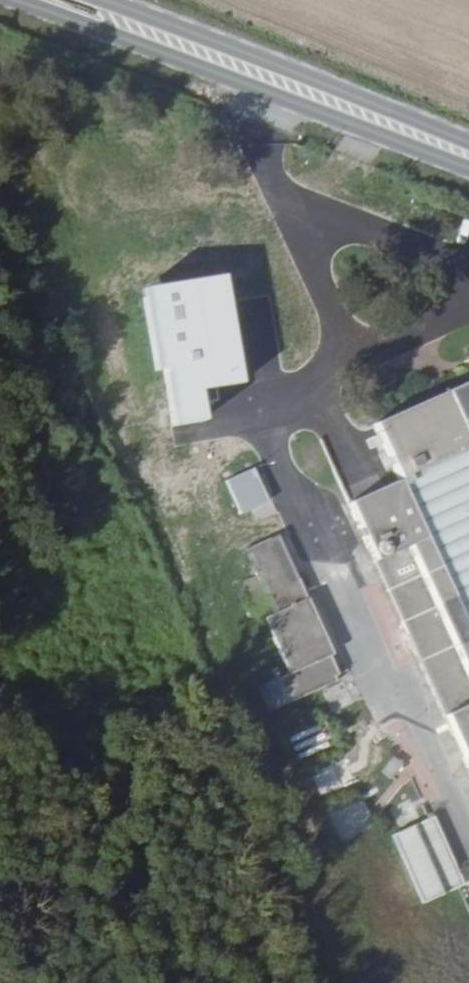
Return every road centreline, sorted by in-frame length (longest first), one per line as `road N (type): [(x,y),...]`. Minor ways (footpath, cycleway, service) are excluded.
road 1 (secondary): [(7,0),(468,174)]
road 2 (secondary): [(468,146),(104,0)]

